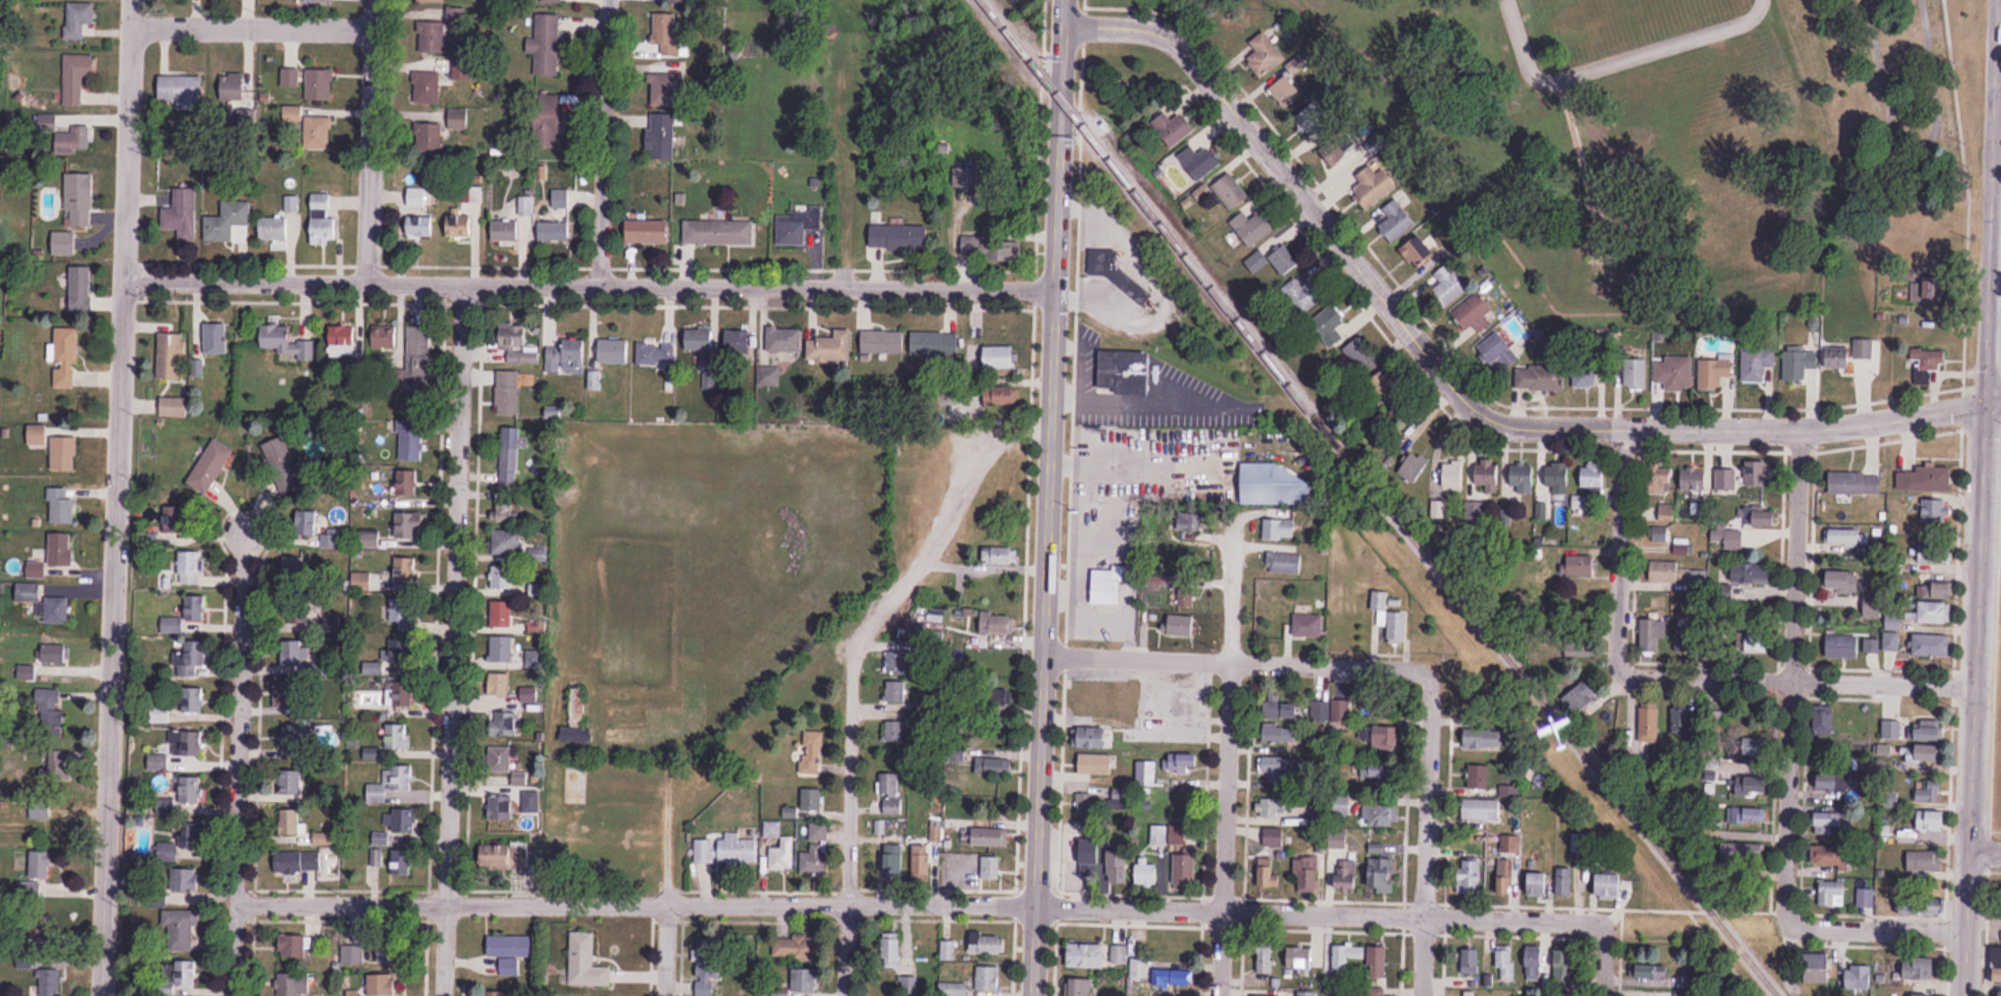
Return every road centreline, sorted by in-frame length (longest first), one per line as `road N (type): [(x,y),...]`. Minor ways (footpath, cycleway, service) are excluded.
road 1 (residential): [(1607,925),(1036,906),(240,897)]
road 2 (residential): [(1985,398),(1824,429),(1515,422),(1479,412),(1188,53),(1146,29),(1062,24)]
road 3 (tertiary): [(1033,995),(1063,0)]
road 4 (residential): [(101,995),(130,25)]
road 5 (residential): [(123,282),(1055,288)]
road 6 (residential): [(443,995),(463,282)]
road 7 (residential): [(1782,924),(1798,429)]
road 8 (residential): [(1217,995),(1236,510)]
road 9 (residential): [(236,995),(245,514)]
road 10 (residential): [(844,995),(854,658),(919,568)]
road 11 (residential): [(1968,844),(1985,398)]
road 12 (residential): [(1985,398),(2000,3)]
road 13 (residential): [(1421,671),(1042,655)]
road 14 (residential): [(1973,678),(1792,680),(1621,667)]
road 15 (residential): [(1419,995),(1431,694),(1421,671)]
road 16 (residential): [(598,282),(606,0)]
road 17 (residential): [(368,281),(373,0)]
road 18 (residential): [(1621,667),(1614,643),(1622,425)]
road 19 (residential): [(130,25),(372,26)]
road 20 (residential): [(1965,929),(1782,924)]
road 21 (residential): [(1964,995),(1968,844)]

